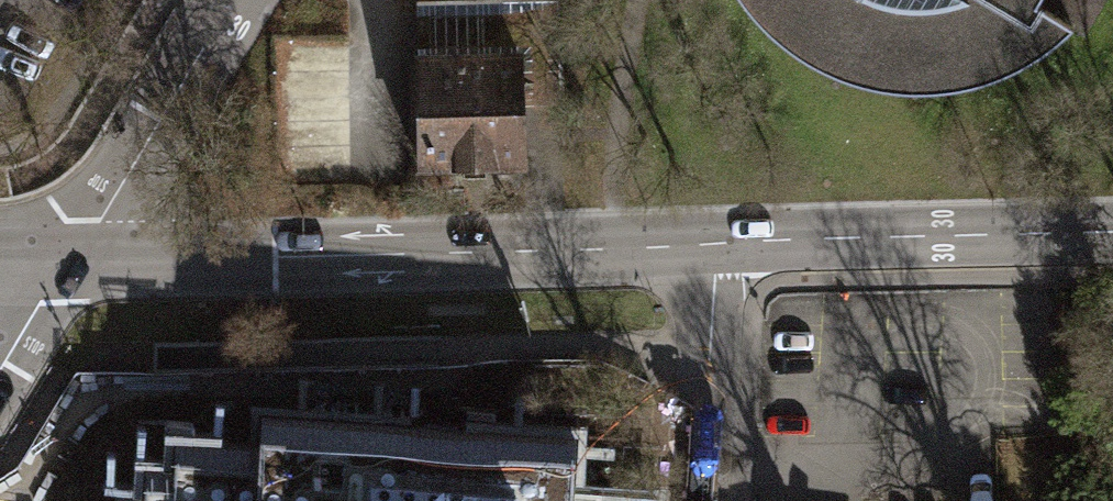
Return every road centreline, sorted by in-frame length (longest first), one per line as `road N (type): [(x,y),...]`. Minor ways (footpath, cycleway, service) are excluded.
road 1 (primary): [(718,243),(70,263)]
road 2 (primary): [(1112,234),(718,243)]
road 3 (unclassified): [(70,263),(234,0)]
road 4 (residential): [(718,243),(703,500)]
road 5 (unclassified): [(0,374),(70,263)]

